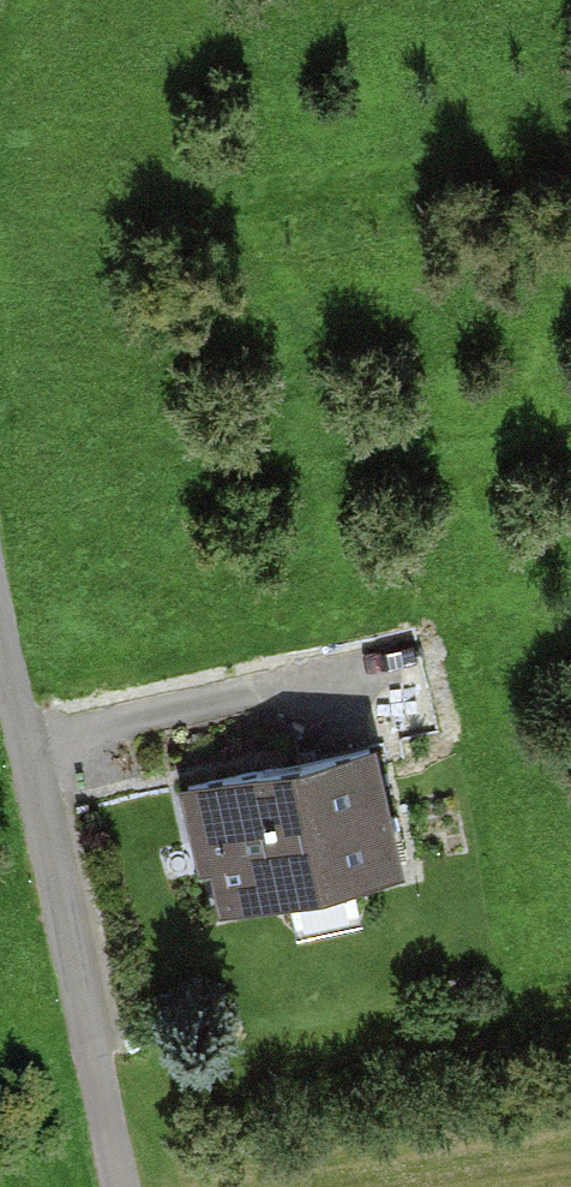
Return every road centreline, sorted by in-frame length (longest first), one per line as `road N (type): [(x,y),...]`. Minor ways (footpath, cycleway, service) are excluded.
road 1 (residential): [(0,611),(36,751),(124,1186)]
road 2 (track): [(405,677),(36,751)]

